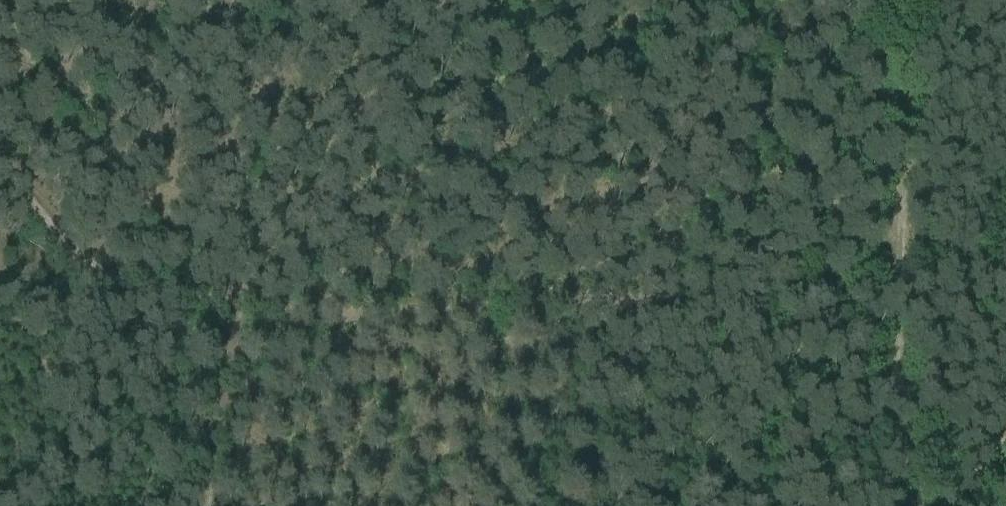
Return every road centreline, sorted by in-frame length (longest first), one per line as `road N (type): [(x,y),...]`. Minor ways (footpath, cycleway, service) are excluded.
road 1 (track): [(910,230),(784,268),(653,292),(431,305),(231,297)]
road 2 (track): [(231,297),(325,203),(340,112),(436,0)]
road 3 (track): [(908,505),(910,230)]
road 4 (track): [(911,0),(910,230)]
road 5 (track): [(231,297),(224,402),(204,505)]

